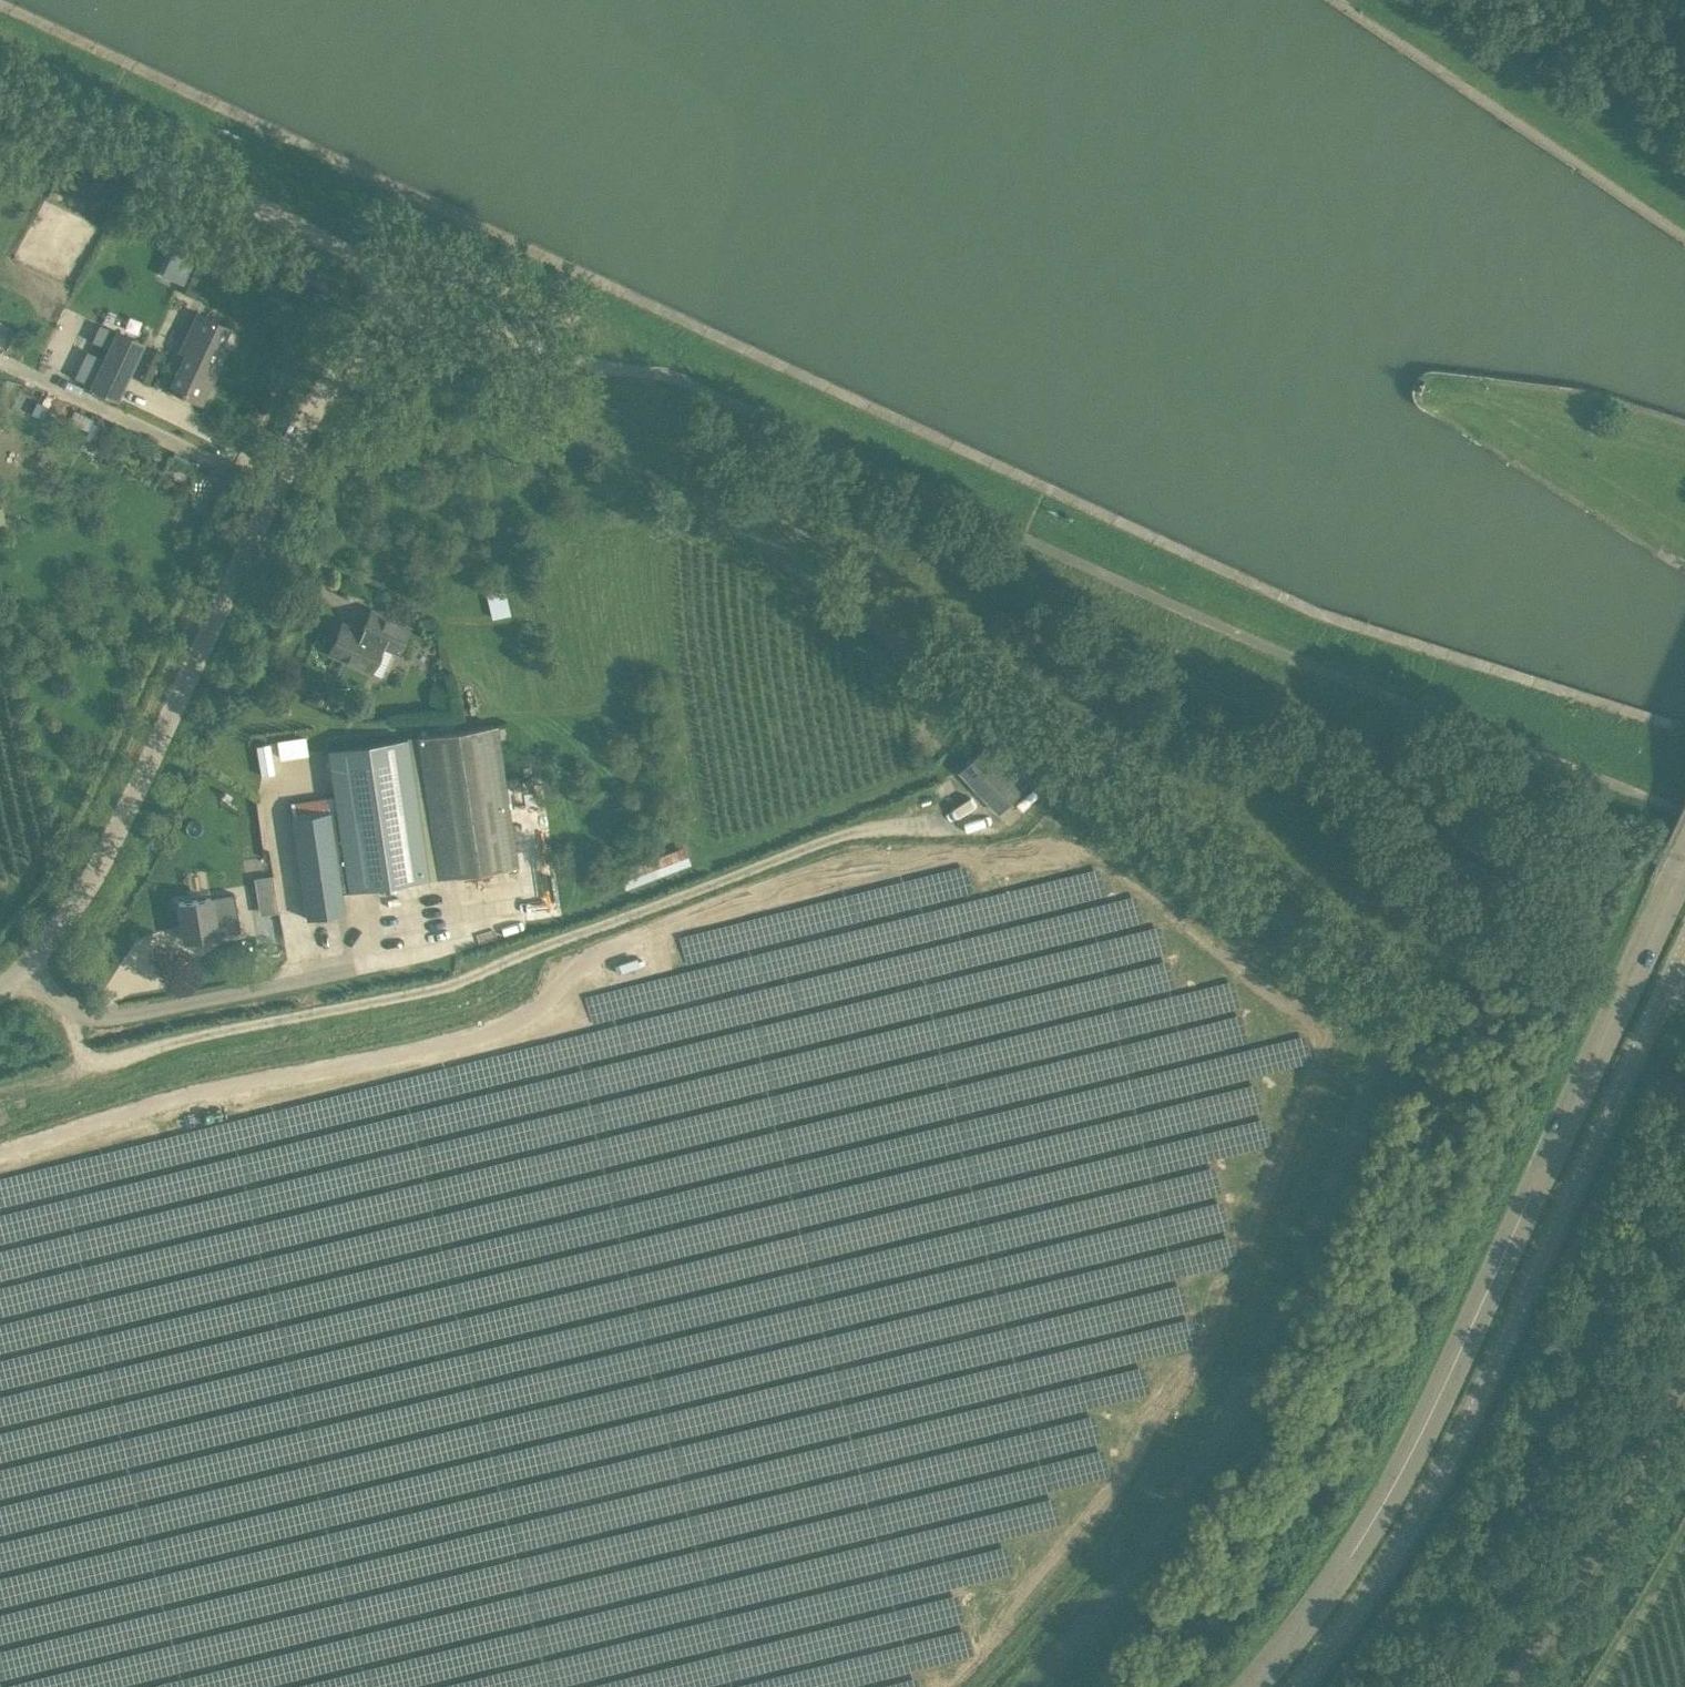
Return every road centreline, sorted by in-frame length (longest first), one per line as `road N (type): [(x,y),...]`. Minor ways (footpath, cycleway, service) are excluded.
road 1 (track): [(528,342),(555,368),(995,653),(1006,670),(1001,700),(953,759),(930,774),(468,962),(440,986),(91,1061),(76,1049),(75,1011)]
road 2 (tertiary): [(1251,1686),(1340,1570),(1420,1435),(1684,859)]
road 3 (unclassified): [(1298,1686),(1432,1495),(1675,964)]
road 4 (unclassified): [(0,989),(95,873),(313,404),(342,366),(397,328)]
road 5 (unclassified): [(397,328),(376,281),(330,238),(0,93)]
road 6 (unclassified): [(1684,1398),(1570,1606),(1510,1686)]
road 7 (track): [(1684,458),(1588,437),(1491,399)]
road 8 (unclassified): [(528,342),(478,322),(397,328)]

